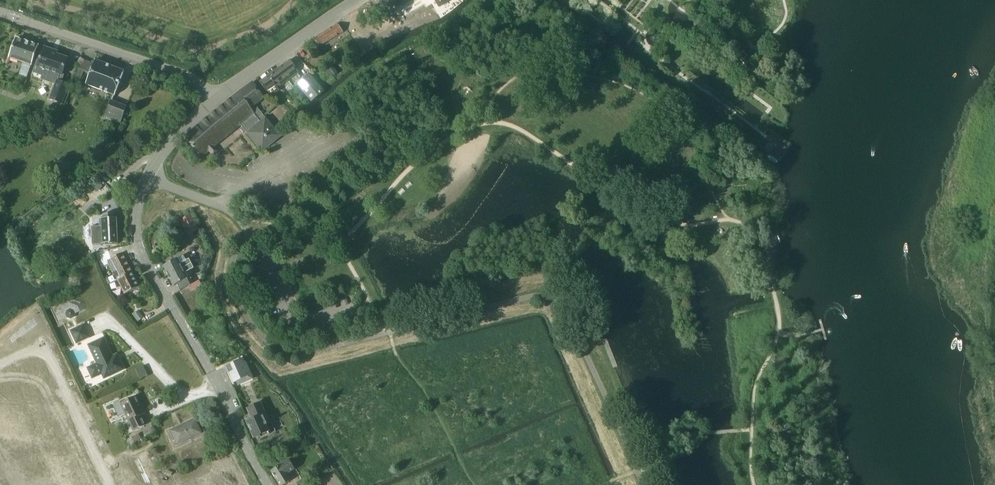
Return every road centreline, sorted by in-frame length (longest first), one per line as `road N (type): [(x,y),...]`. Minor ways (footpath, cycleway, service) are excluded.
road 1 (unclassified): [(145,178),(134,228),(142,262),(265,484)]
road 2 (residential): [(26,23),(186,76),(216,98)]
road 3 (unclassified): [(0,366),(44,348),(108,484)]
road 4 (unclassified): [(361,0),(216,98)]

